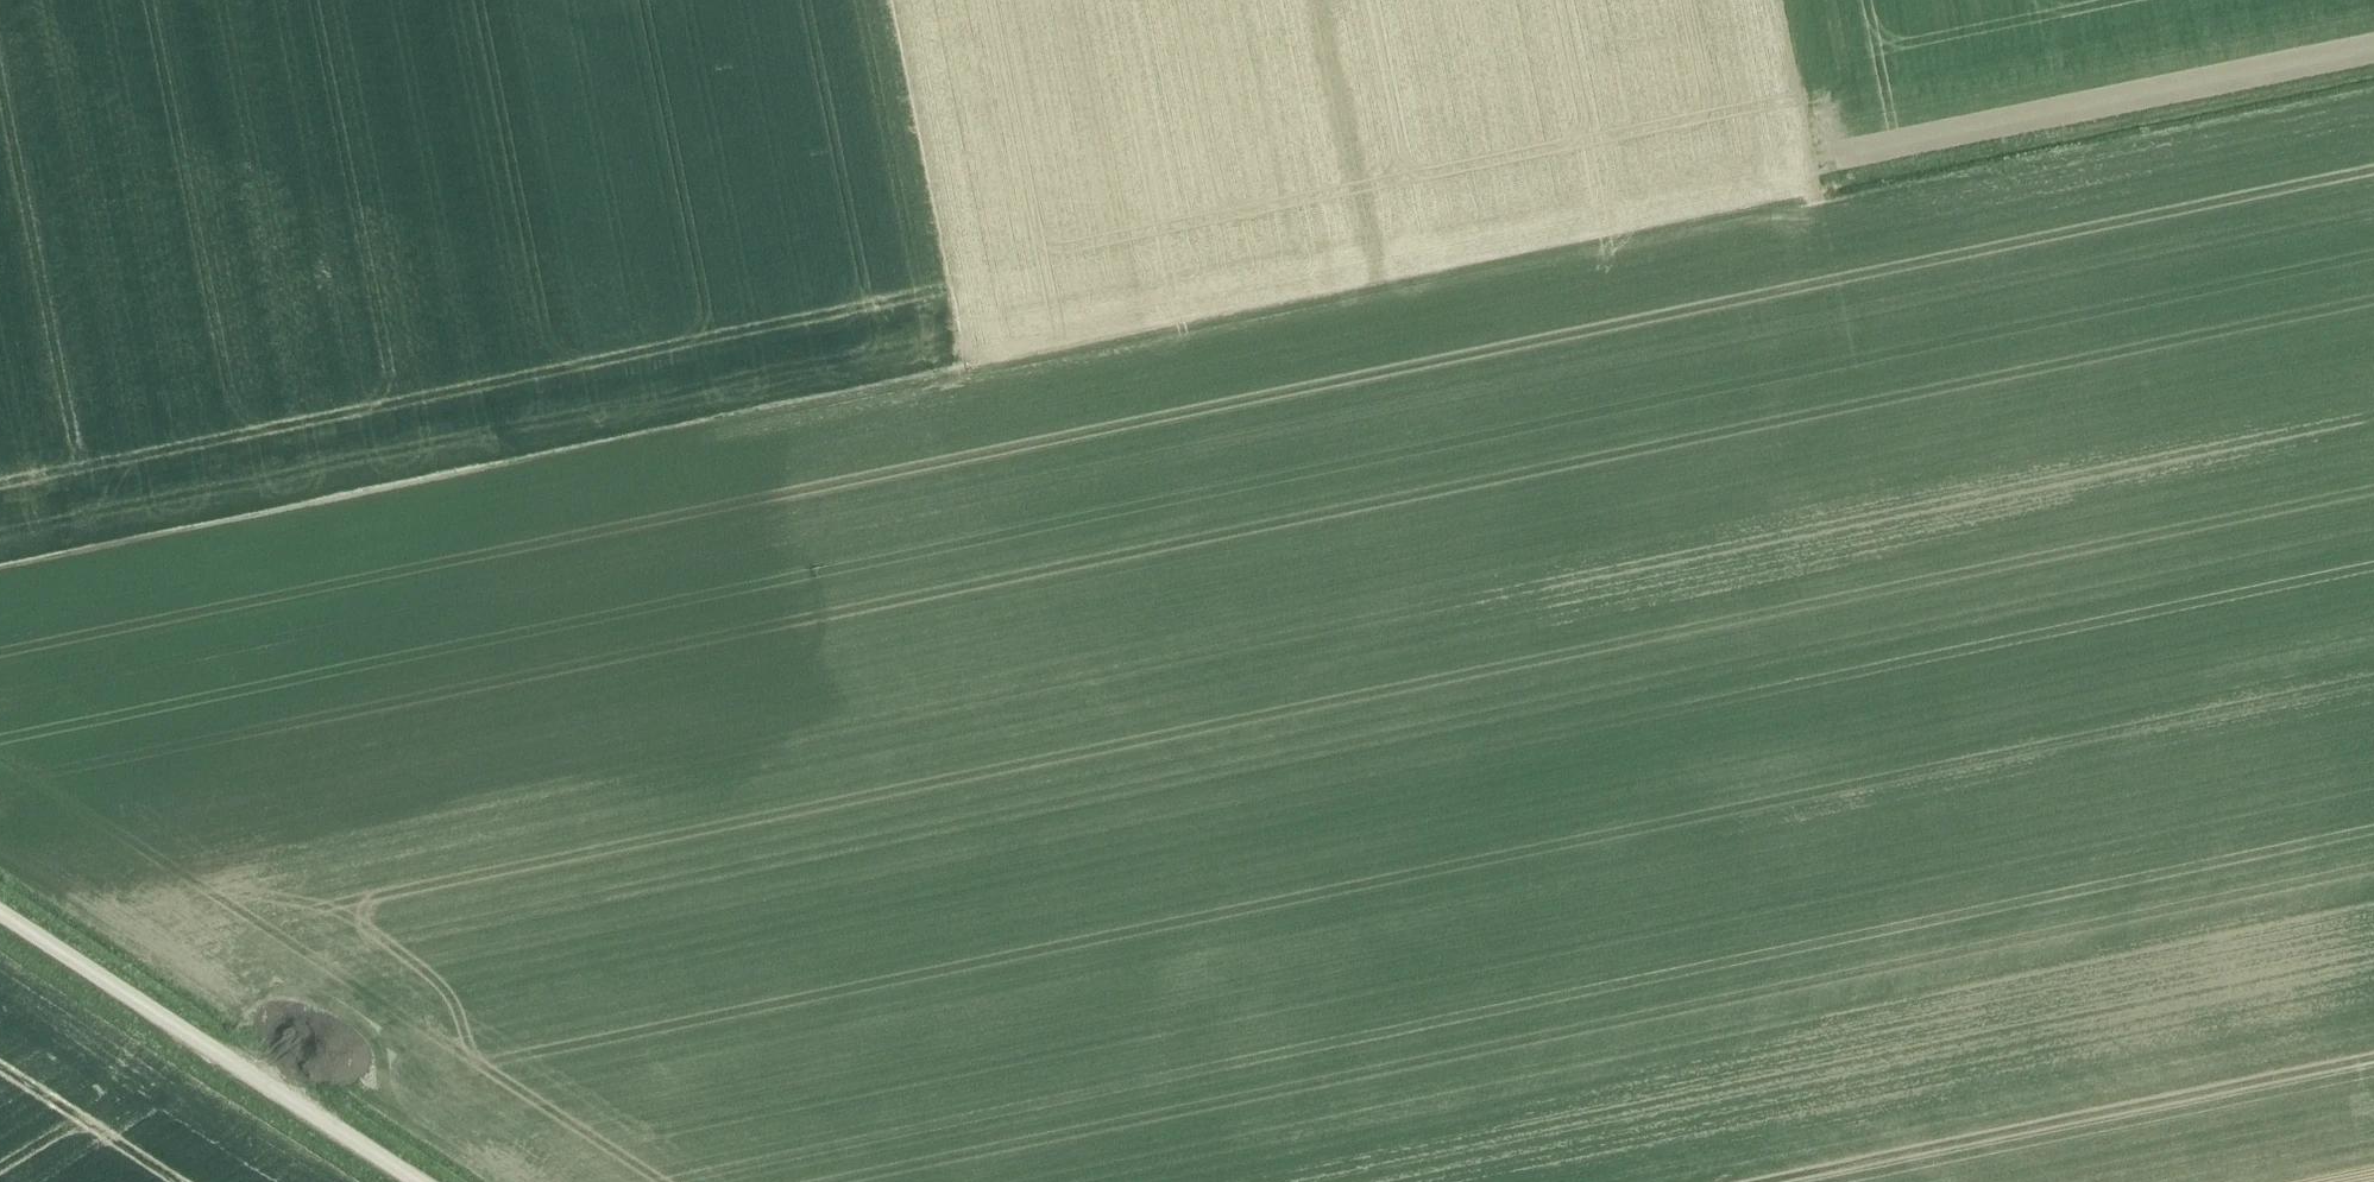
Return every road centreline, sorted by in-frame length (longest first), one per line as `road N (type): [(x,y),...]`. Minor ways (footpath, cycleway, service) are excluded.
road 1 (unclassified): [(420,1181),(0,914)]

